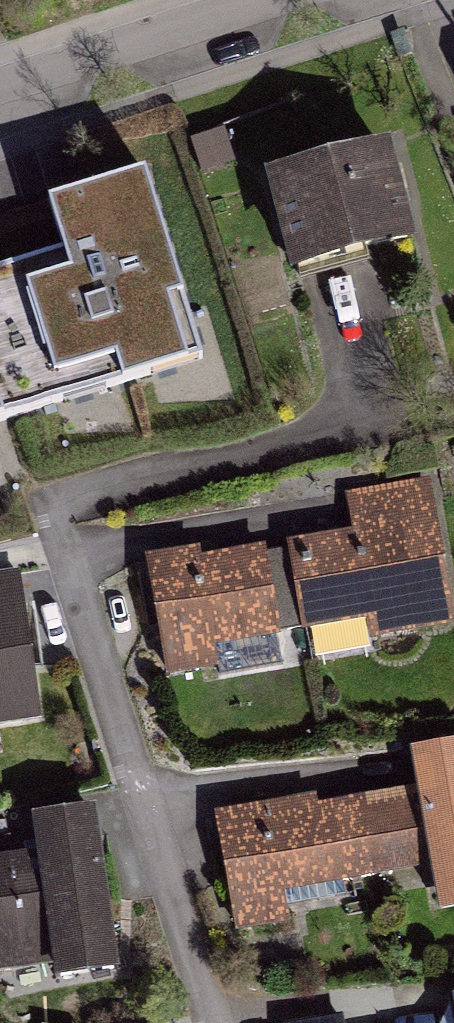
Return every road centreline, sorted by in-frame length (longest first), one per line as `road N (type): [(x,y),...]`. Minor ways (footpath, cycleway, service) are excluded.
road 1 (residential): [(213,1022),(59,532),(72,503),(350,424),(368,397),(352,308)]
road 2 (residential): [(0,95),(281,0)]

